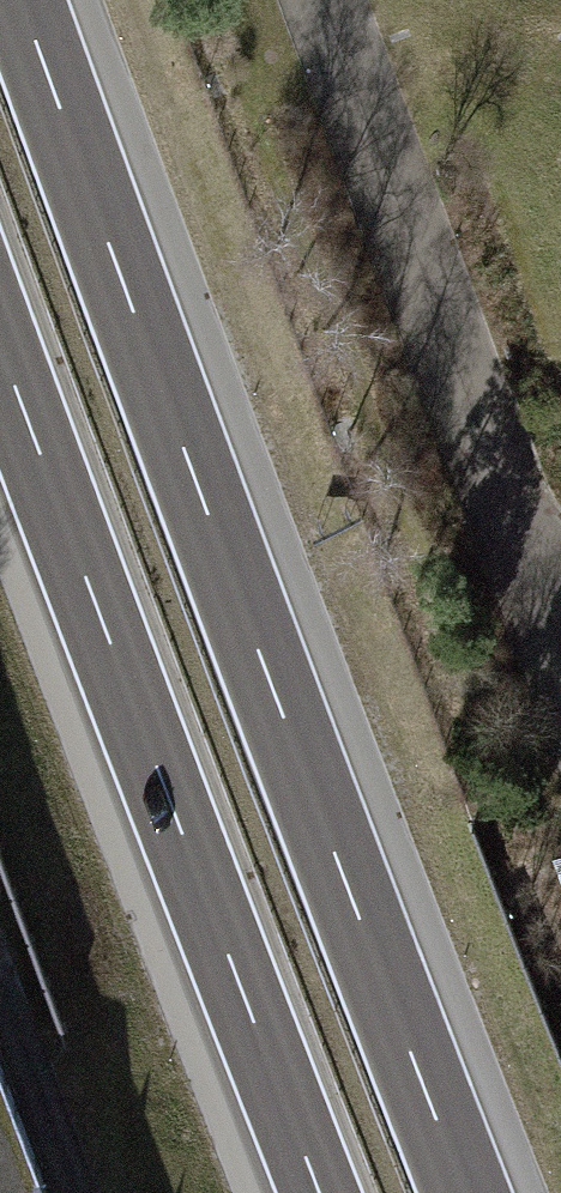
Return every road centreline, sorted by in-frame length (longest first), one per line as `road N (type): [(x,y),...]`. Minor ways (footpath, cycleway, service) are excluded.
road 1 (motorway): [(468,1192),(23,0)]
road 2 (motorway): [(0,350),(319,1192)]

